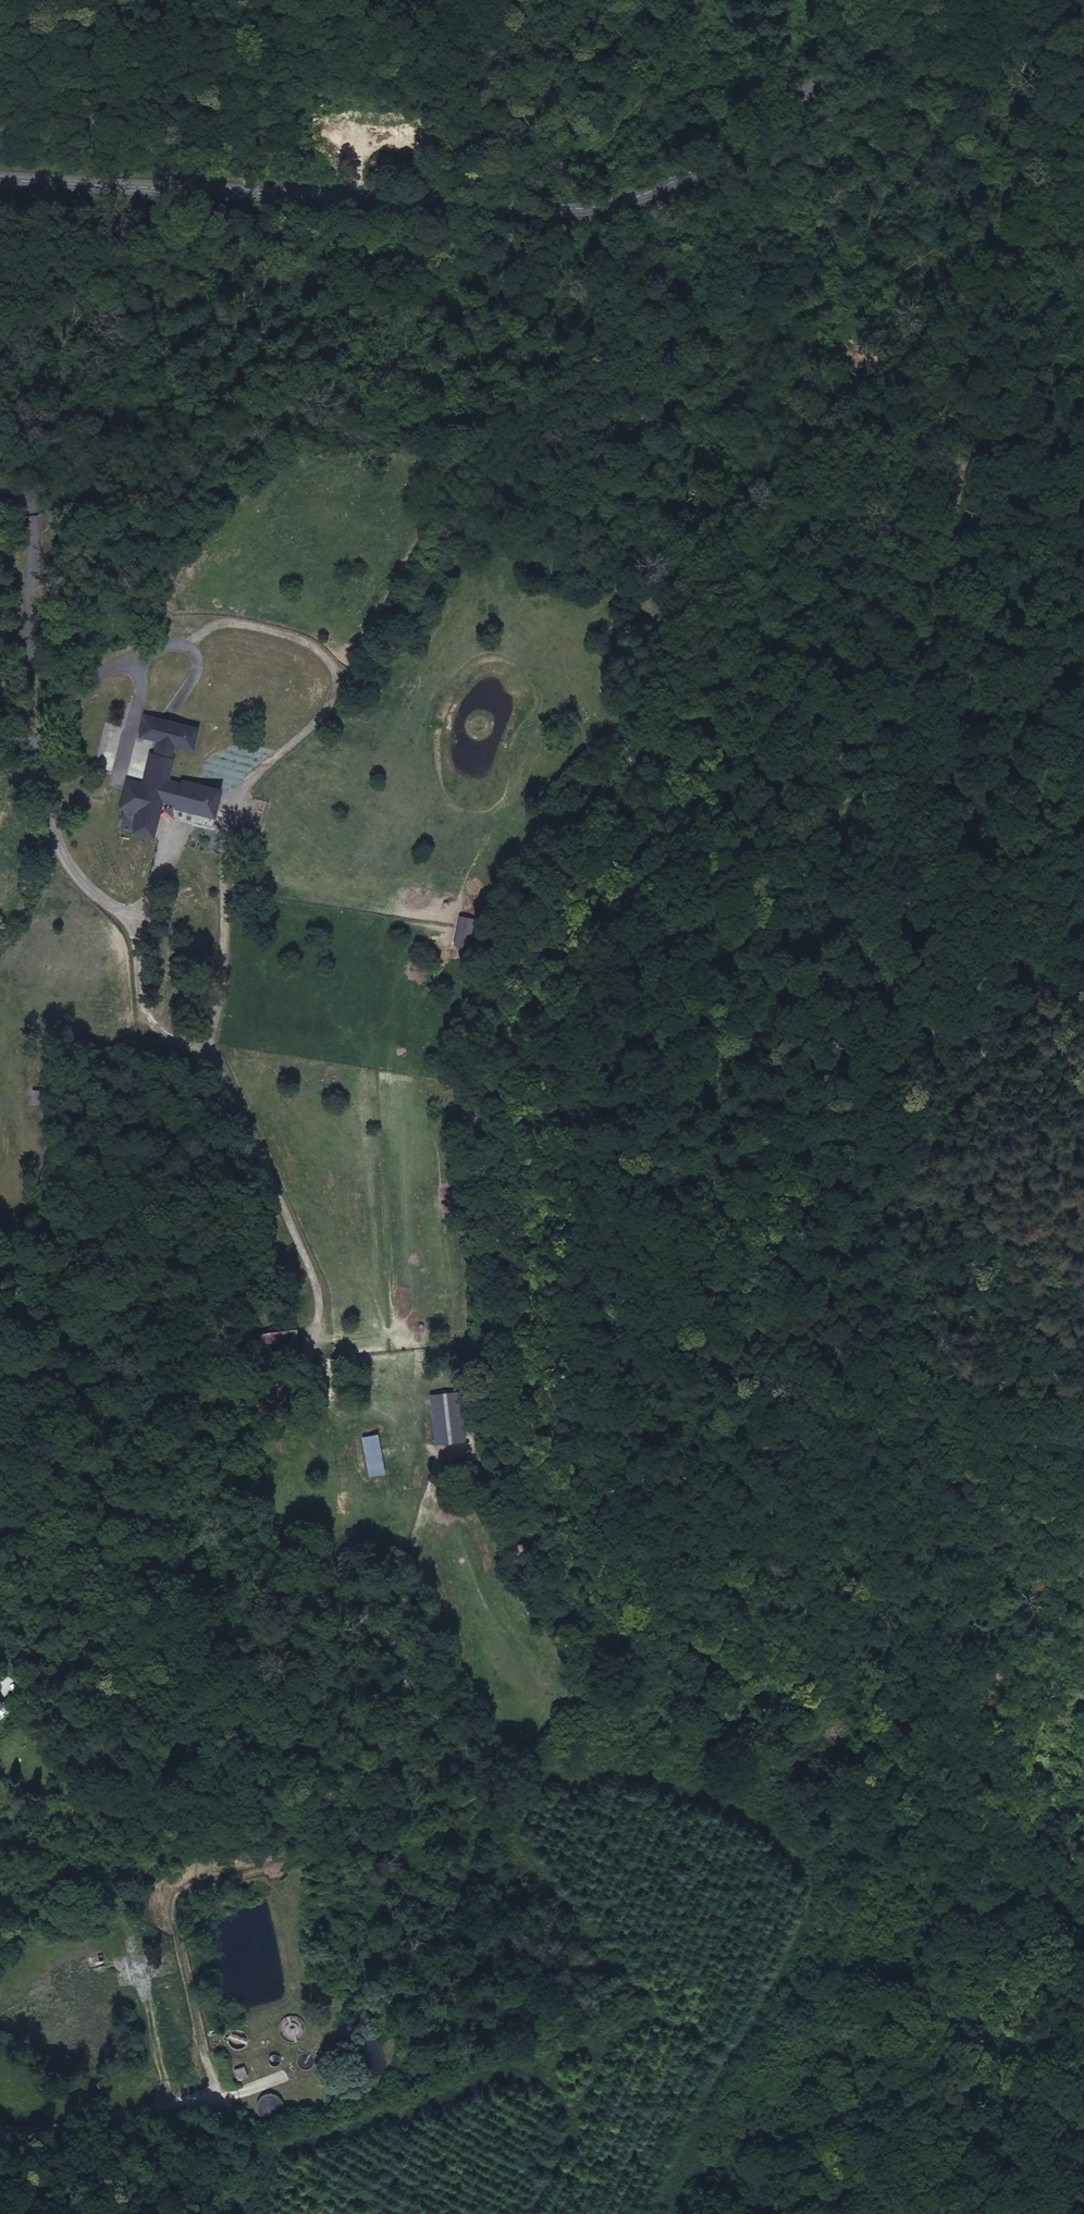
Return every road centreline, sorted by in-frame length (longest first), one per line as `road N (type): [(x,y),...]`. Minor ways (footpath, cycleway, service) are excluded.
road 1 (tertiary): [(934,0),(852,68),(680,171),(290,191),(0,182)]
road 2 (track): [(657,2213),(800,1927),(810,1891),(807,1863),(743,1808),(668,1778),(533,1752)]
road 3 (track): [(204,1045),(314,1275),(322,1332),(303,1335)]

